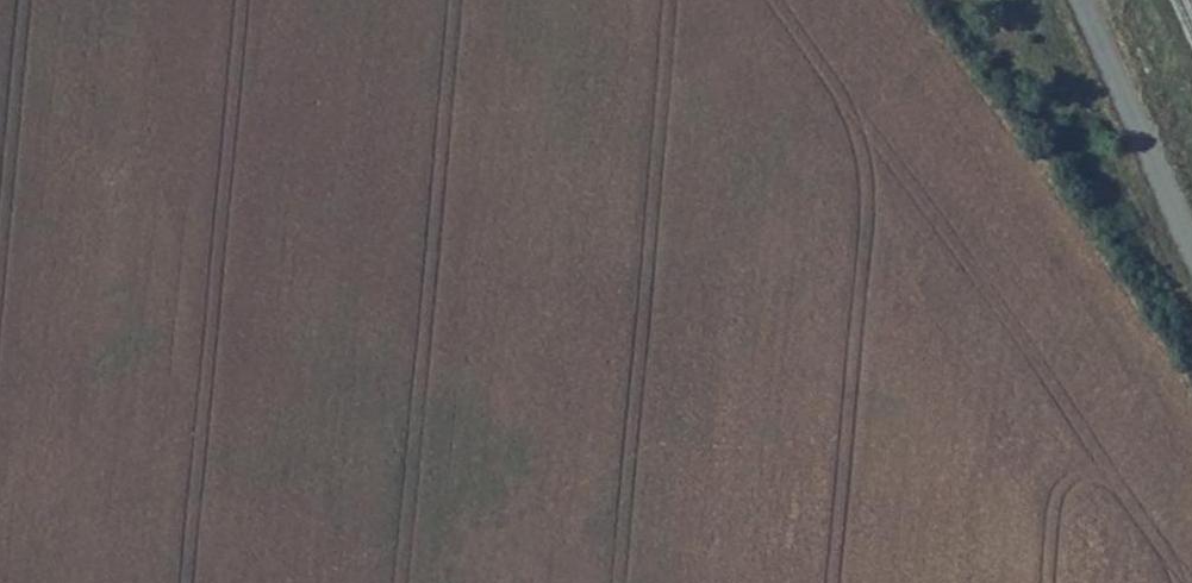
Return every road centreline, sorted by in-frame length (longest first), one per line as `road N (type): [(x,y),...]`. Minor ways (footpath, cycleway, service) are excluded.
road 1 (unclassified): [(1191,246),(1083,0)]

